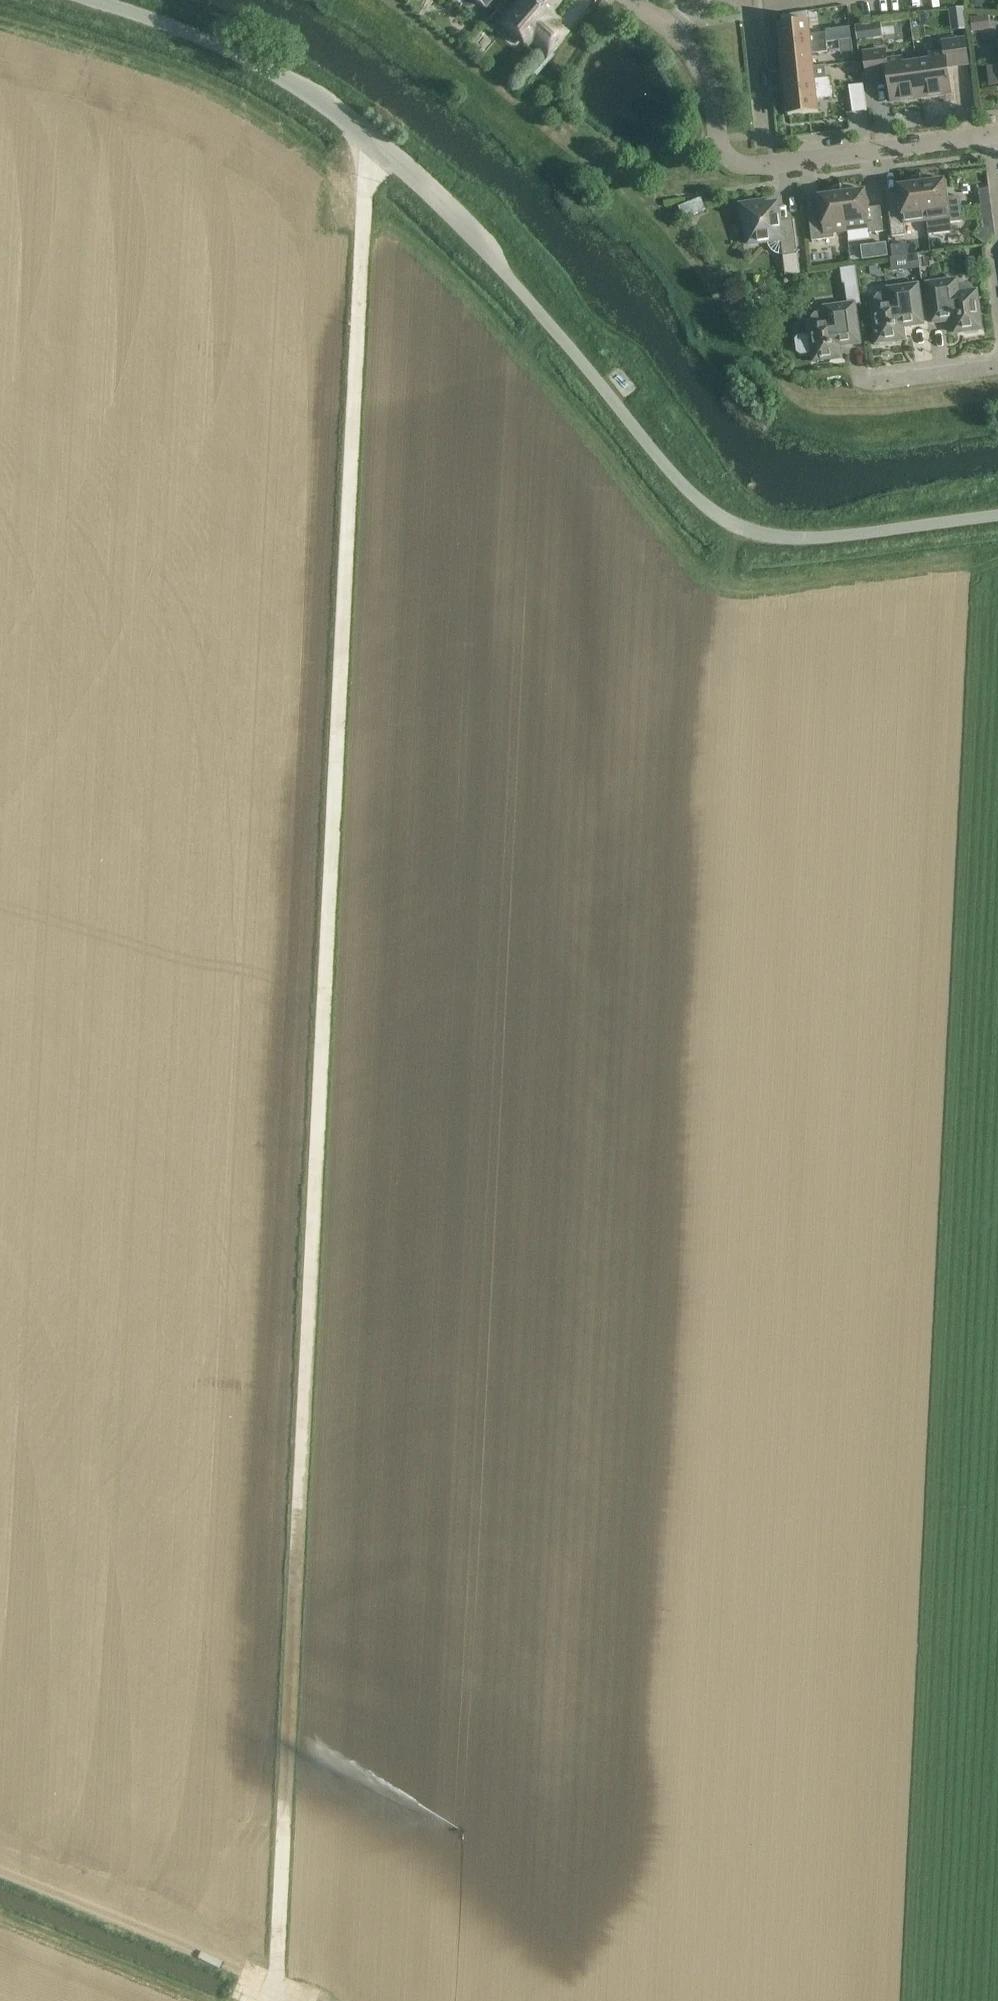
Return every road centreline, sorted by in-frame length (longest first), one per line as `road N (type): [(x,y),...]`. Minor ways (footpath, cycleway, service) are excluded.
road 1 (unclassified): [(92,0),(242,56),(346,125),(542,317),(718,517),(792,539),(997,518)]
road 2 (residential): [(997,138),(750,168),(720,149),(707,82),(673,31)]
road 3 (residential): [(736,0),(753,14),(762,138)]
road 4 (residential): [(855,387),(997,367)]

